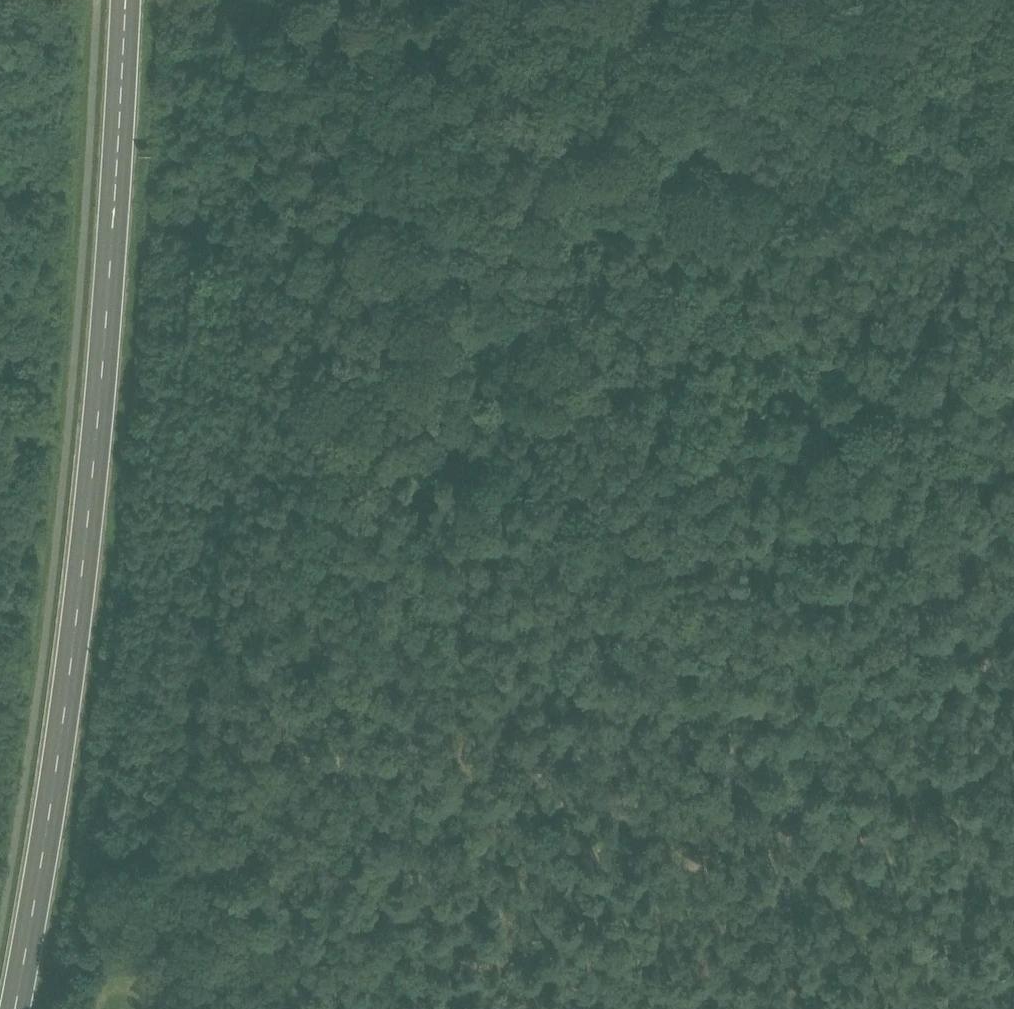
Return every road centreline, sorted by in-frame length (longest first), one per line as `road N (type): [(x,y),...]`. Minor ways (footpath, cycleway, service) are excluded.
road 1 (primary): [(15,1008),(59,780),(83,580),(126,0)]

